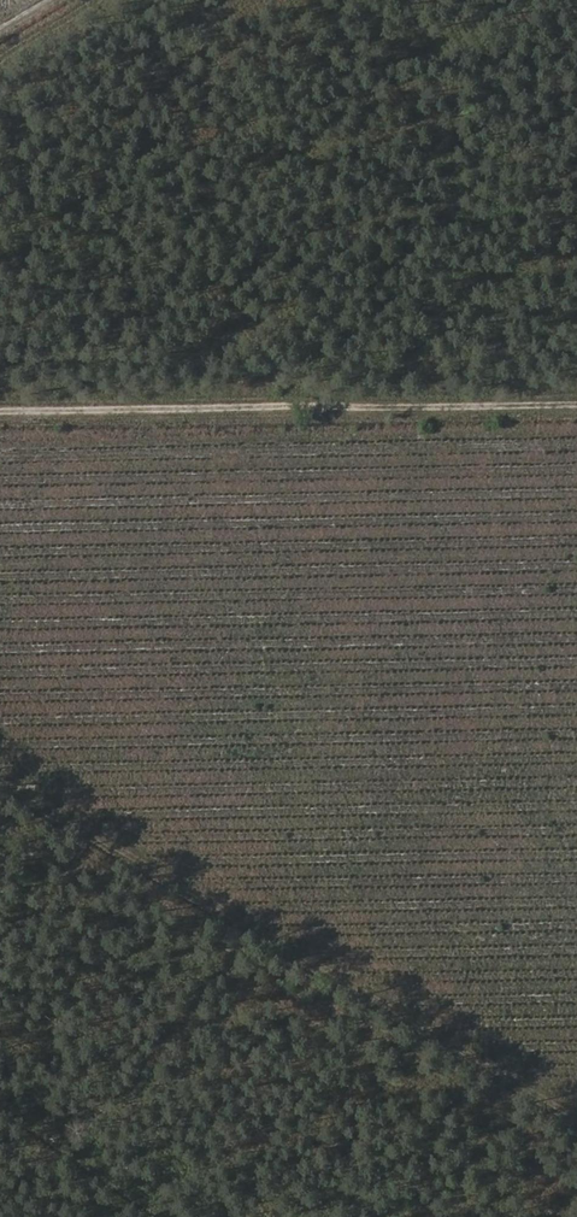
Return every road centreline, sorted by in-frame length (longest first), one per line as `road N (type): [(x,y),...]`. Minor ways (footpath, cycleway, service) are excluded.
road 1 (track): [(576,406),(0,411)]

